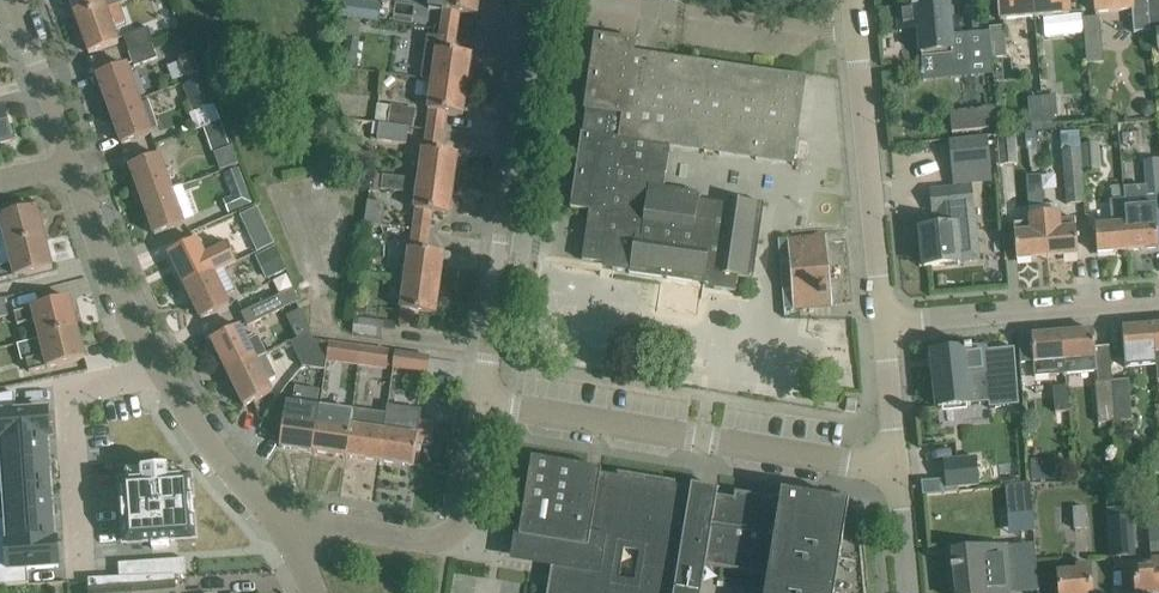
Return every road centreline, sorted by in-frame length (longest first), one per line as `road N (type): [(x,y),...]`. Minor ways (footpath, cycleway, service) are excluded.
road 1 (residential): [(482,403),(898,469)]
road 2 (residential): [(482,403),(540,0)]
road 3 (unclassified): [(883,321),(852,0)]
road 4 (residential): [(290,535),(334,527),(420,542),(452,534),(467,511),(482,403)]
road 5 (unclassified): [(883,321),(1158,300)]
road 6 (residential): [(81,567),(70,390),(156,366)]
road 7 (residential): [(156,366),(114,280),(73,164)]
road 8 (residential): [(290,535),(217,458),(156,366)]
road 9 (residential): [(73,164),(14,0)]
road 10 (unclassified): [(898,469),(883,321)]
road 11 (unclassified): [(910,592),(898,469)]

